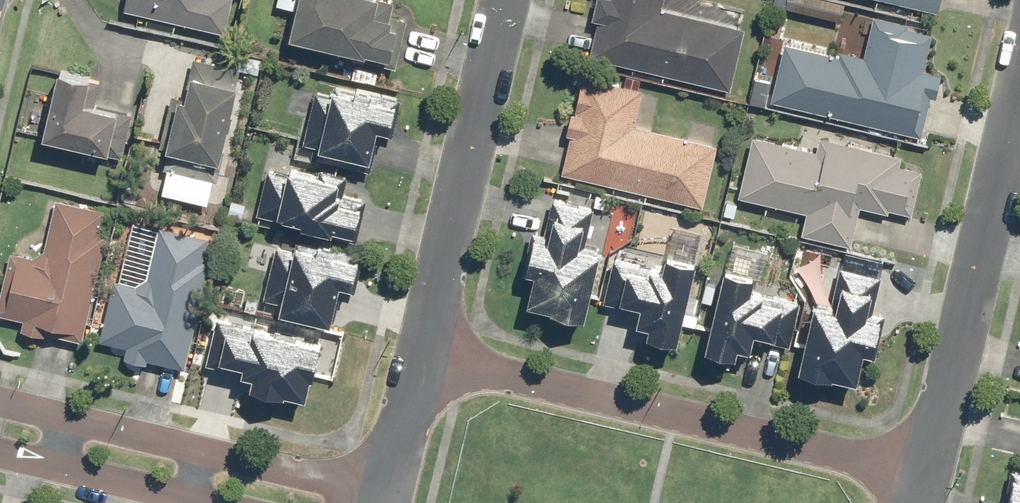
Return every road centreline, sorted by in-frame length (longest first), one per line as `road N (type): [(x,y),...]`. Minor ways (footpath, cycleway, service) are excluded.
road 1 (residential): [(929,467),(419,351)]
road 2 (residential): [(1019,81),(929,467)]
road 3 (residential): [(419,351),(502,0)]
road 4 (residential): [(201,446),(389,486)]
road 5 (residential): [(419,351),(389,486)]
road 6 (residential): [(71,419),(201,446)]

